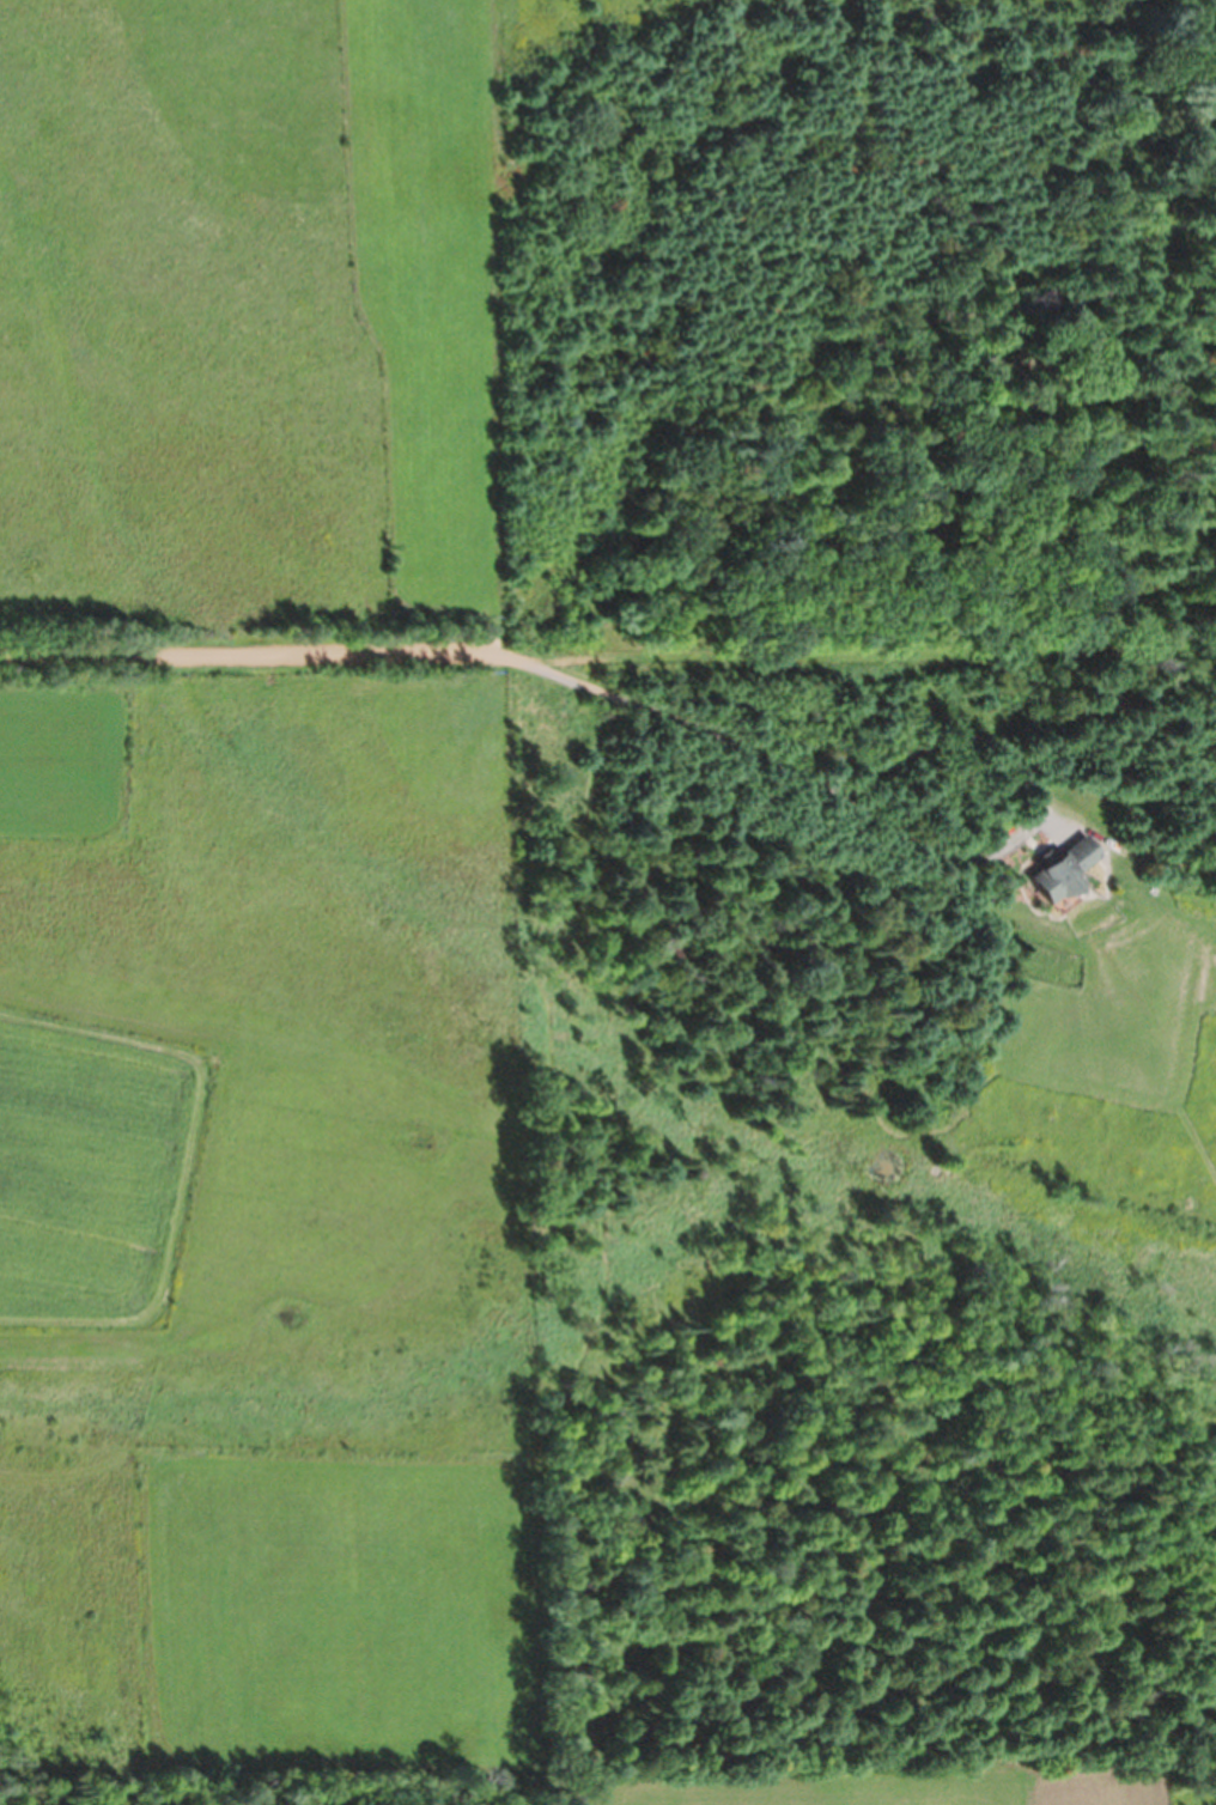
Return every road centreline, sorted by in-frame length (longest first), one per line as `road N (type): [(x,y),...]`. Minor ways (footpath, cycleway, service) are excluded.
road 1 (residential): [(0,651),(486,646)]

